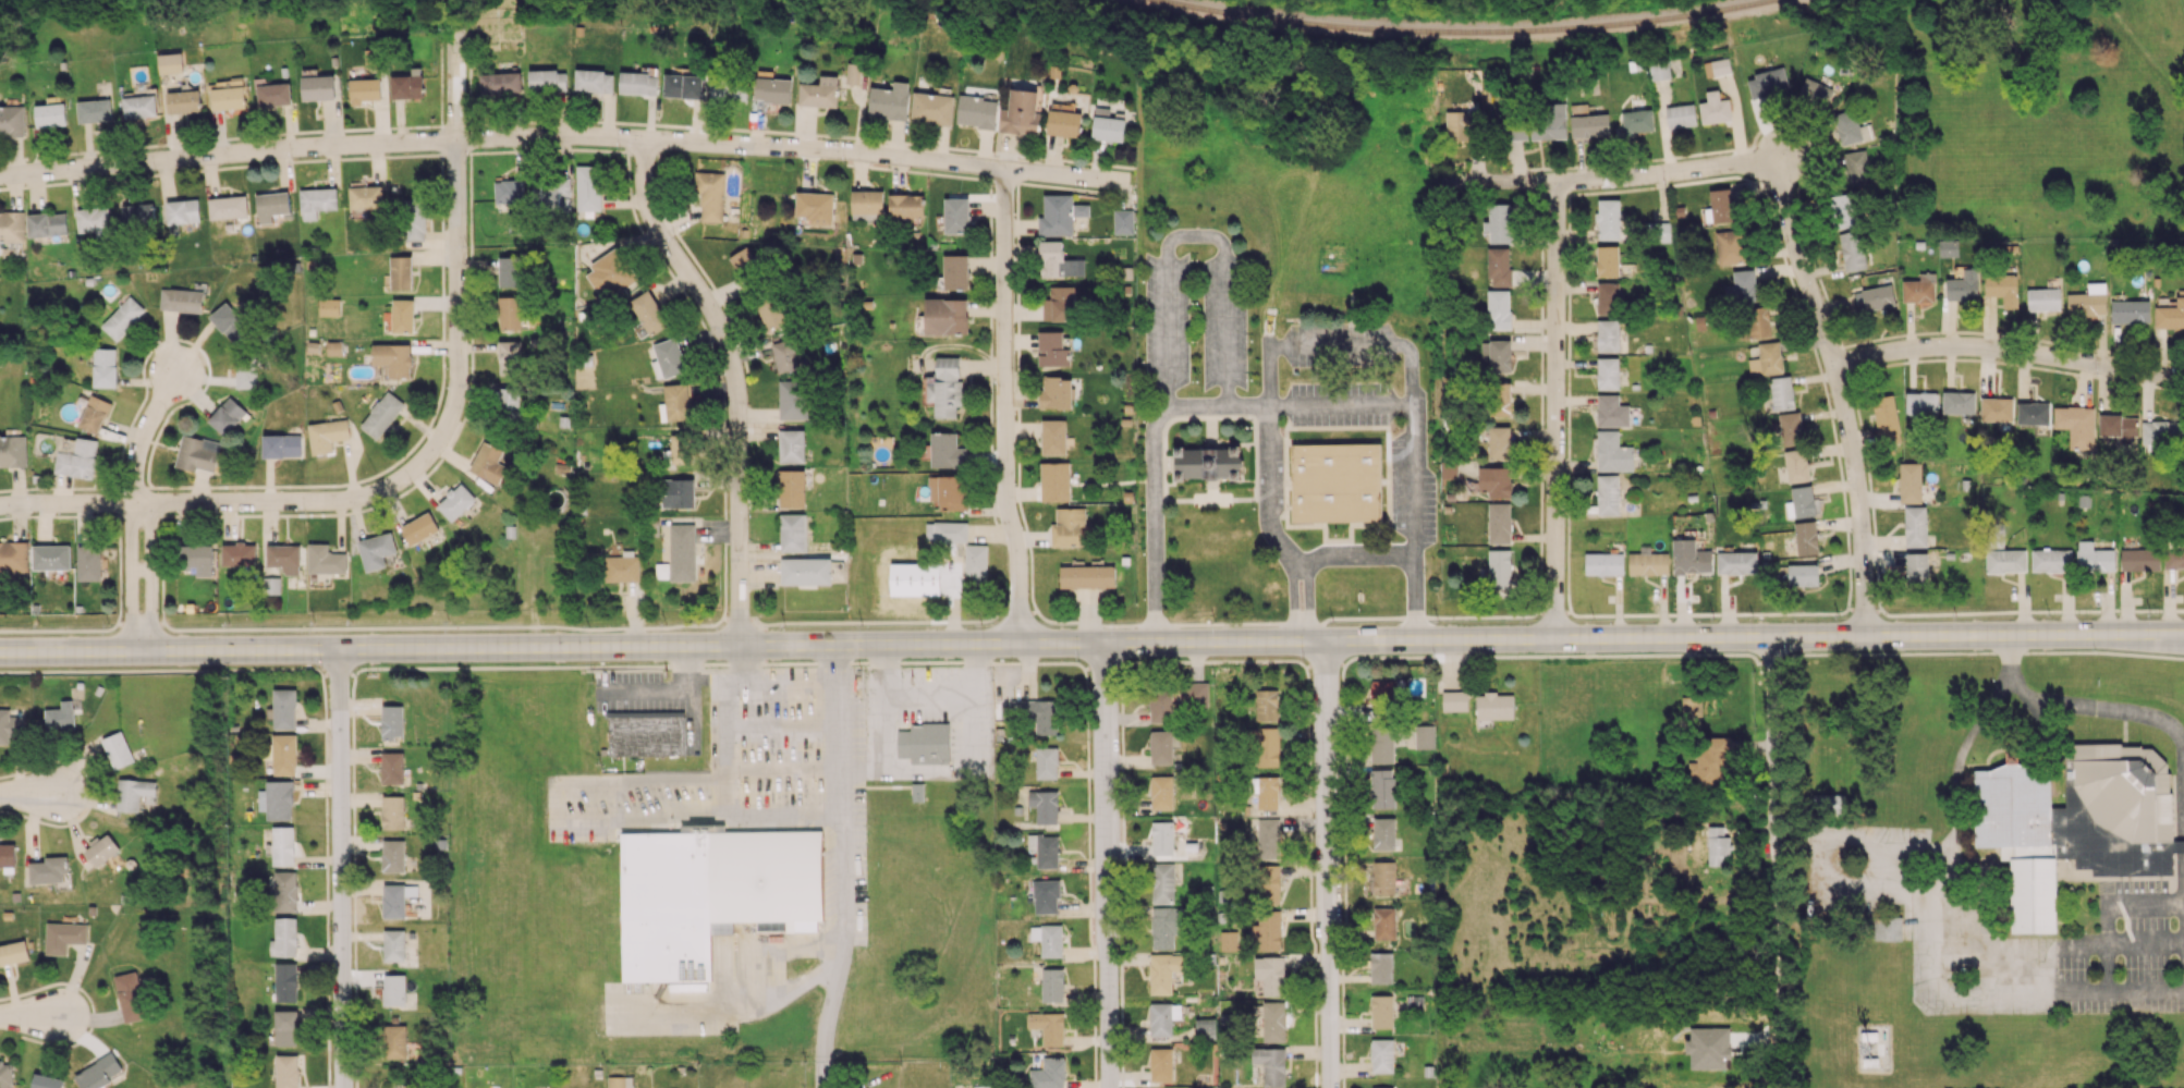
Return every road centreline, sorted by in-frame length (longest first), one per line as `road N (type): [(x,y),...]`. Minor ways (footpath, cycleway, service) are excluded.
road 1 (secondary): [(2183,635),(338,648)]
road 2 (residential): [(0,176),(297,148),(564,135),(869,152),(1135,182)]
road 3 (residential): [(648,139),(643,180),(649,213),(715,318),(732,364),(741,648)]
road 4 (residential): [(1779,163),(1852,449),(1866,637)]
road 5 (residential): [(1005,168),(1005,506),(1017,563),(1020,644)]
road 6 (residential): [(1554,181),(1554,639)]
road 7 (residential): [(1325,640),(1332,1087)]
road 8 (residential): [(1106,643),(1113,1087)]
road 9 (residential): [(455,30),(457,382),(447,424),(420,463)]
road 10 (residential): [(338,648),(342,1087)]
road 11 (residential): [(420,463),(375,492),(324,501),(0,505)]
road 12 (residential): [(1770,638),(1774,1065)]
road 13 (residential): [(2183,377),(1967,345),(1903,349),(1833,365)]
road 14 (secondary): [(338,648),(0,651)]
road 15 (residential): [(1779,163),(1622,178),(1442,181)]
road 16 (residential): [(154,649),(151,534),(136,502)]
road 17 (residential): [(136,502),(132,649)]
road 18 (residential): [(175,371),(136,455),(136,502)]

